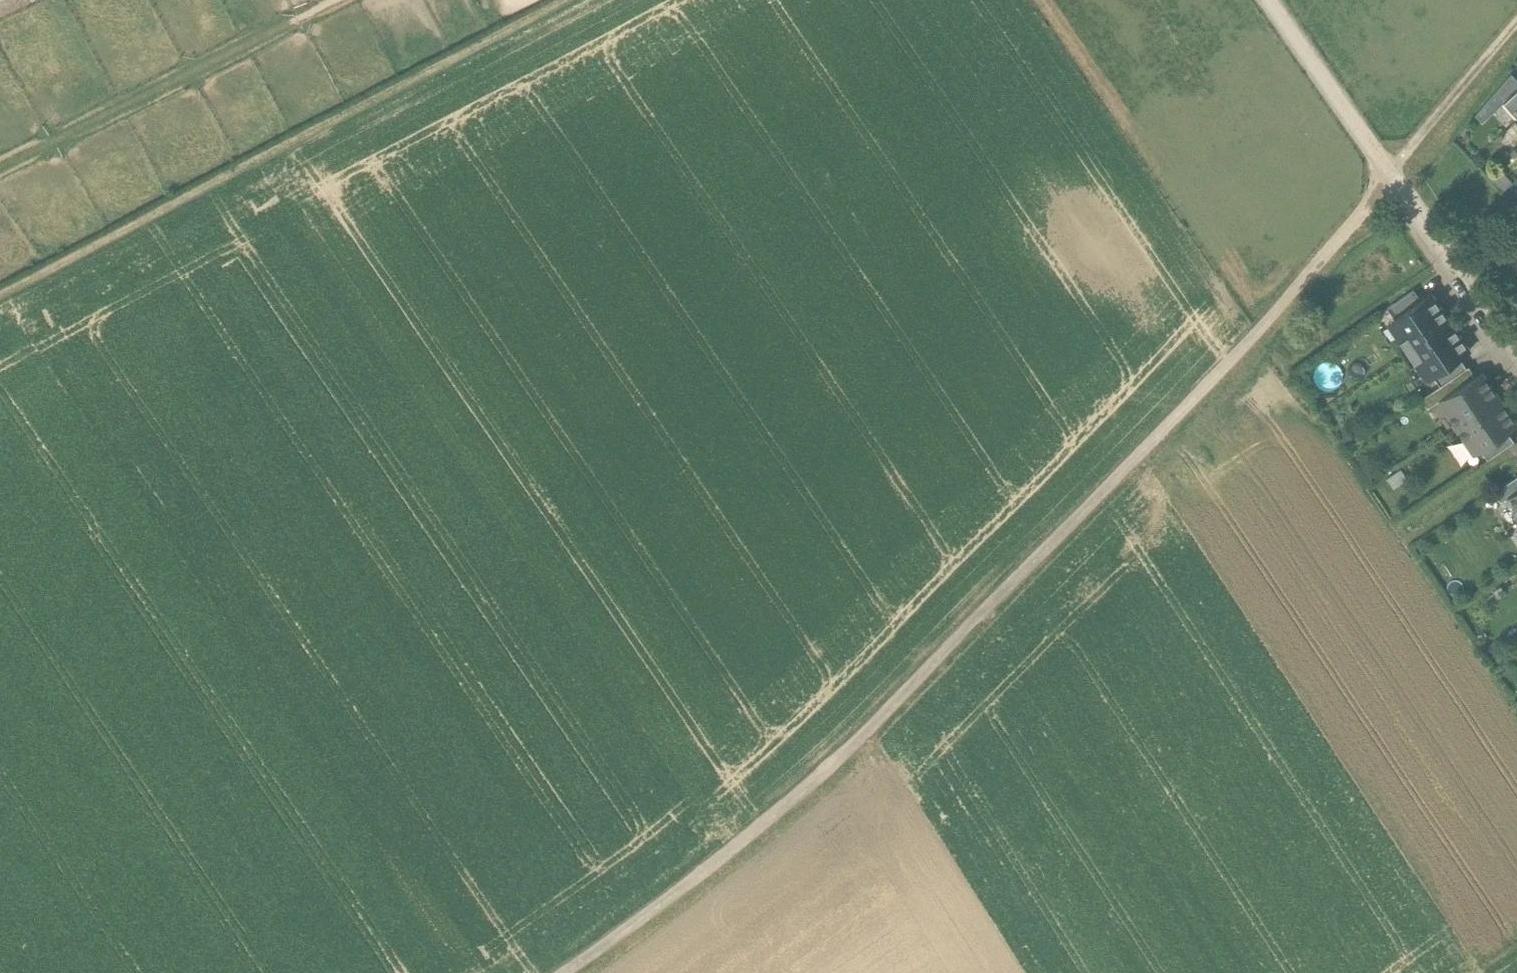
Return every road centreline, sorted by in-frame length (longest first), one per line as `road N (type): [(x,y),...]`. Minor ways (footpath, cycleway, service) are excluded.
road 1 (track): [(577,972),(626,944),(795,806),(1221,382),(1516,29)]
road 2 (track): [(580,0),(0,303)]
road 3 (residential): [(1516,364),(1390,179)]

